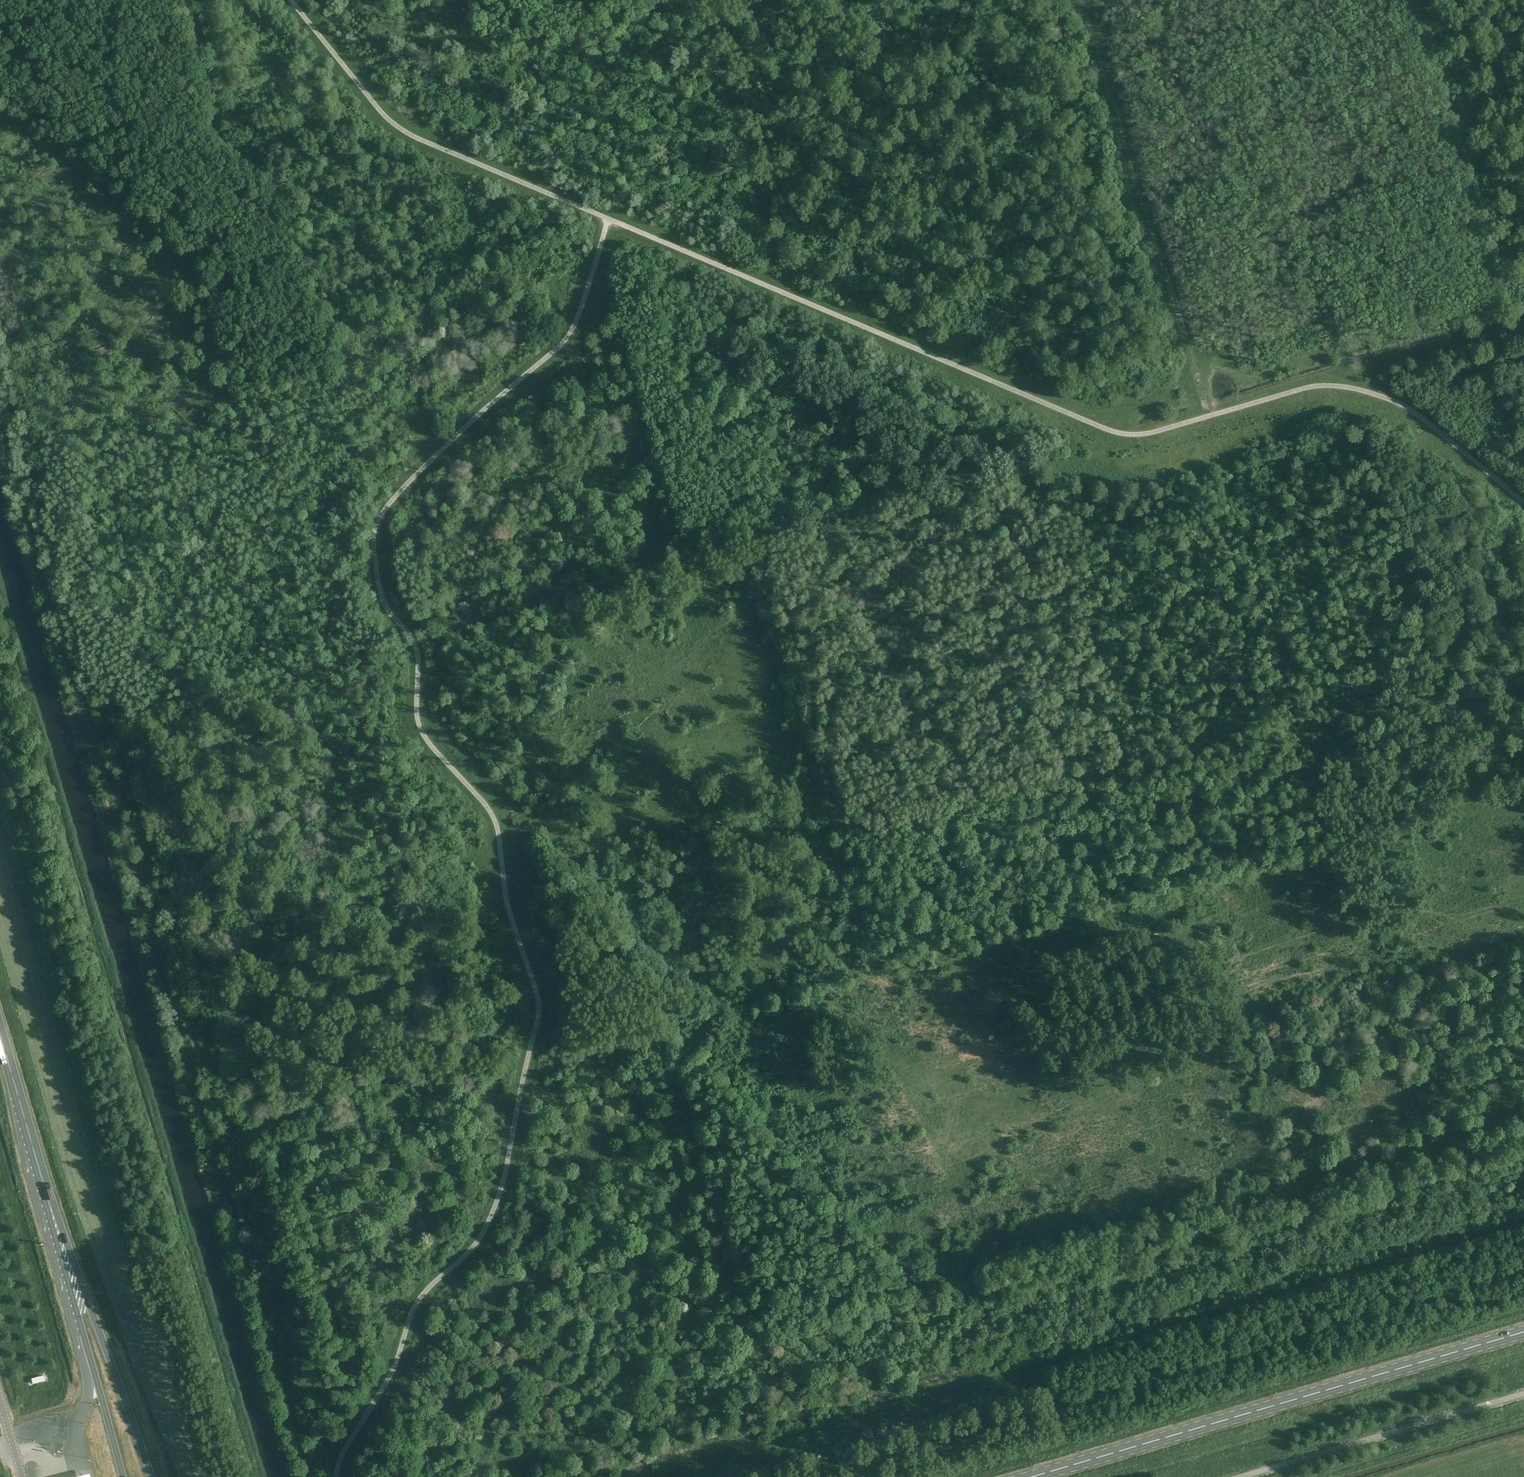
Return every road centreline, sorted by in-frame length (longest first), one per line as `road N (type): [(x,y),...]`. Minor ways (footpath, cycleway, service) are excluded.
road 1 (secondary): [(1014,1476),(1523,1328)]
road 2 (track): [(1077,0),(1200,418)]
road 3 (trunk): [(152,1476),(45,1187)]
road 4 (trunk): [(45,1187),(122,1476)]
road 5 (trunk): [(45,1187),(0,1033)]

